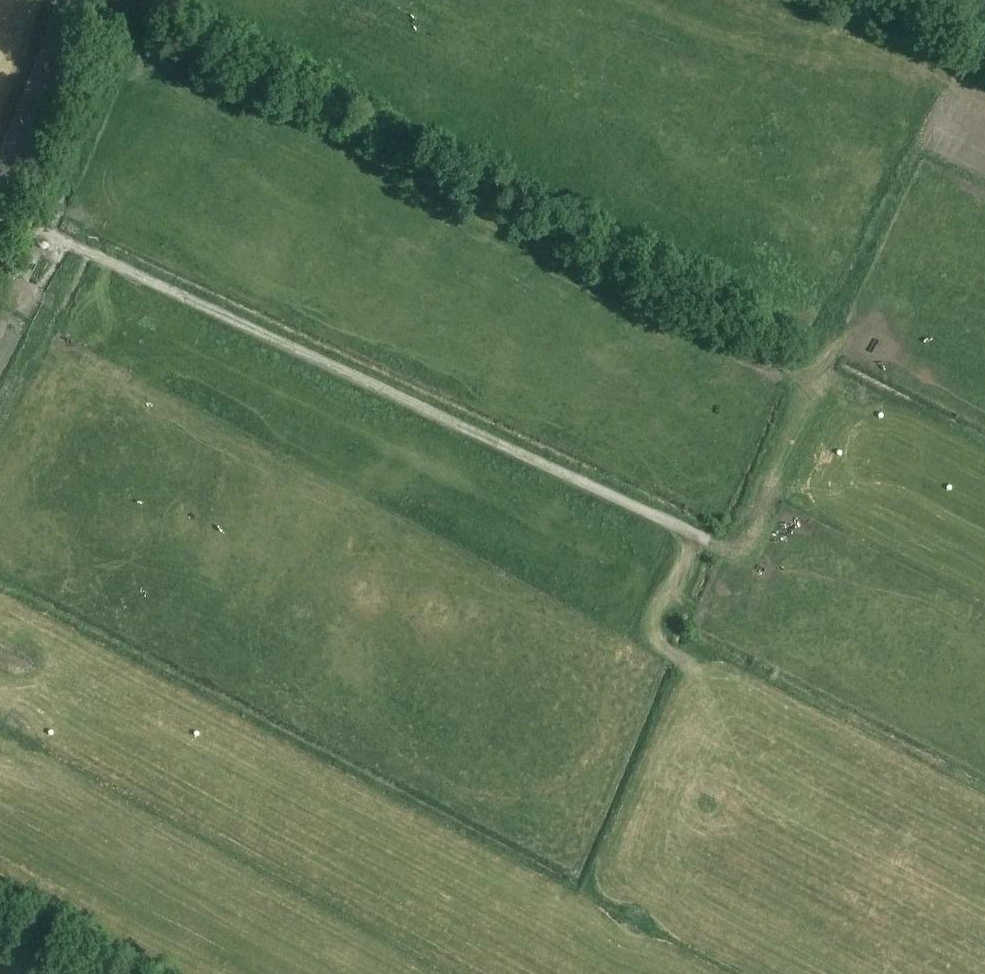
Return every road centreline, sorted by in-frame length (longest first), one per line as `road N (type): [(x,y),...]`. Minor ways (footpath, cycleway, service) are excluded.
road 1 (unclassified): [(0,174),(66,0)]

